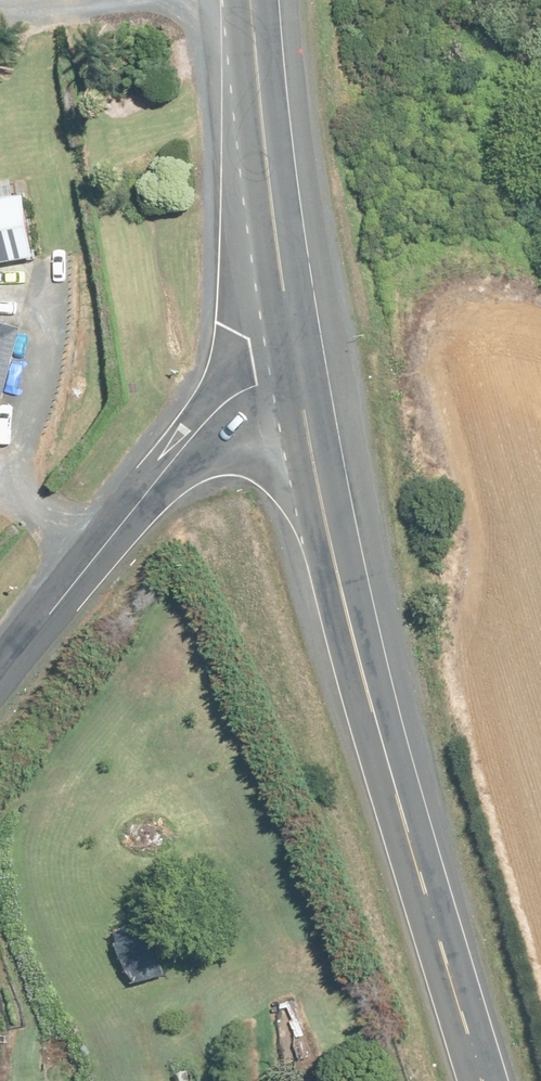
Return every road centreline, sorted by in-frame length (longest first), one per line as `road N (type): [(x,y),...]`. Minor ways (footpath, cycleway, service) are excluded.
road 1 (secondary): [(486,1080),(347,611),(299,375)]
road 2 (unclassified): [(0,682),(201,427),(256,386),(299,375)]
road 3 (secondary): [(299,375),(266,168),(250,0)]

